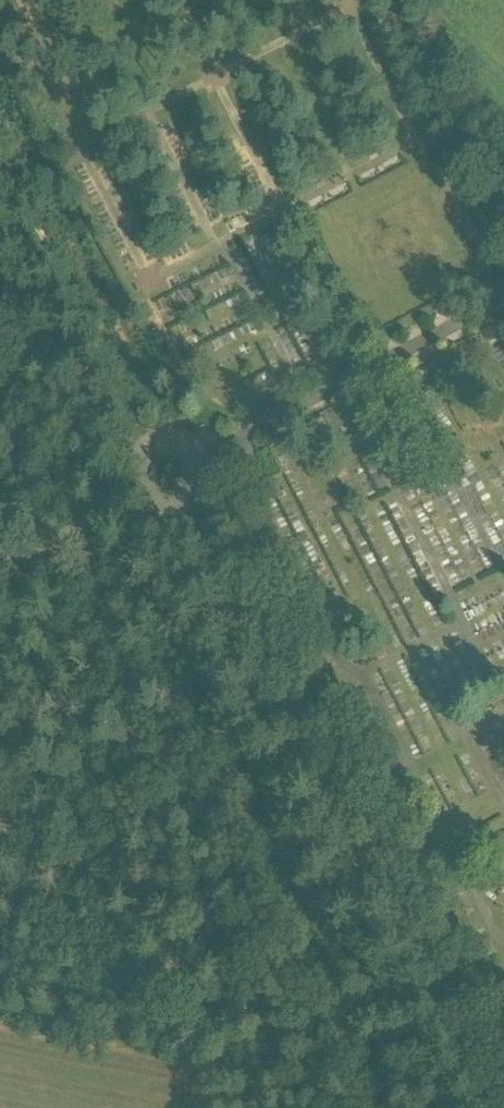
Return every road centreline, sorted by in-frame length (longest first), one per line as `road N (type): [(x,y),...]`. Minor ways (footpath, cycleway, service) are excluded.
road 1 (unclassified): [(178,500),(490,1107)]
road 2 (track): [(0,152),(149,445)]
road 3 (unclassified): [(180,446),(149,445),(132,470),(144,497),(178,500)]

